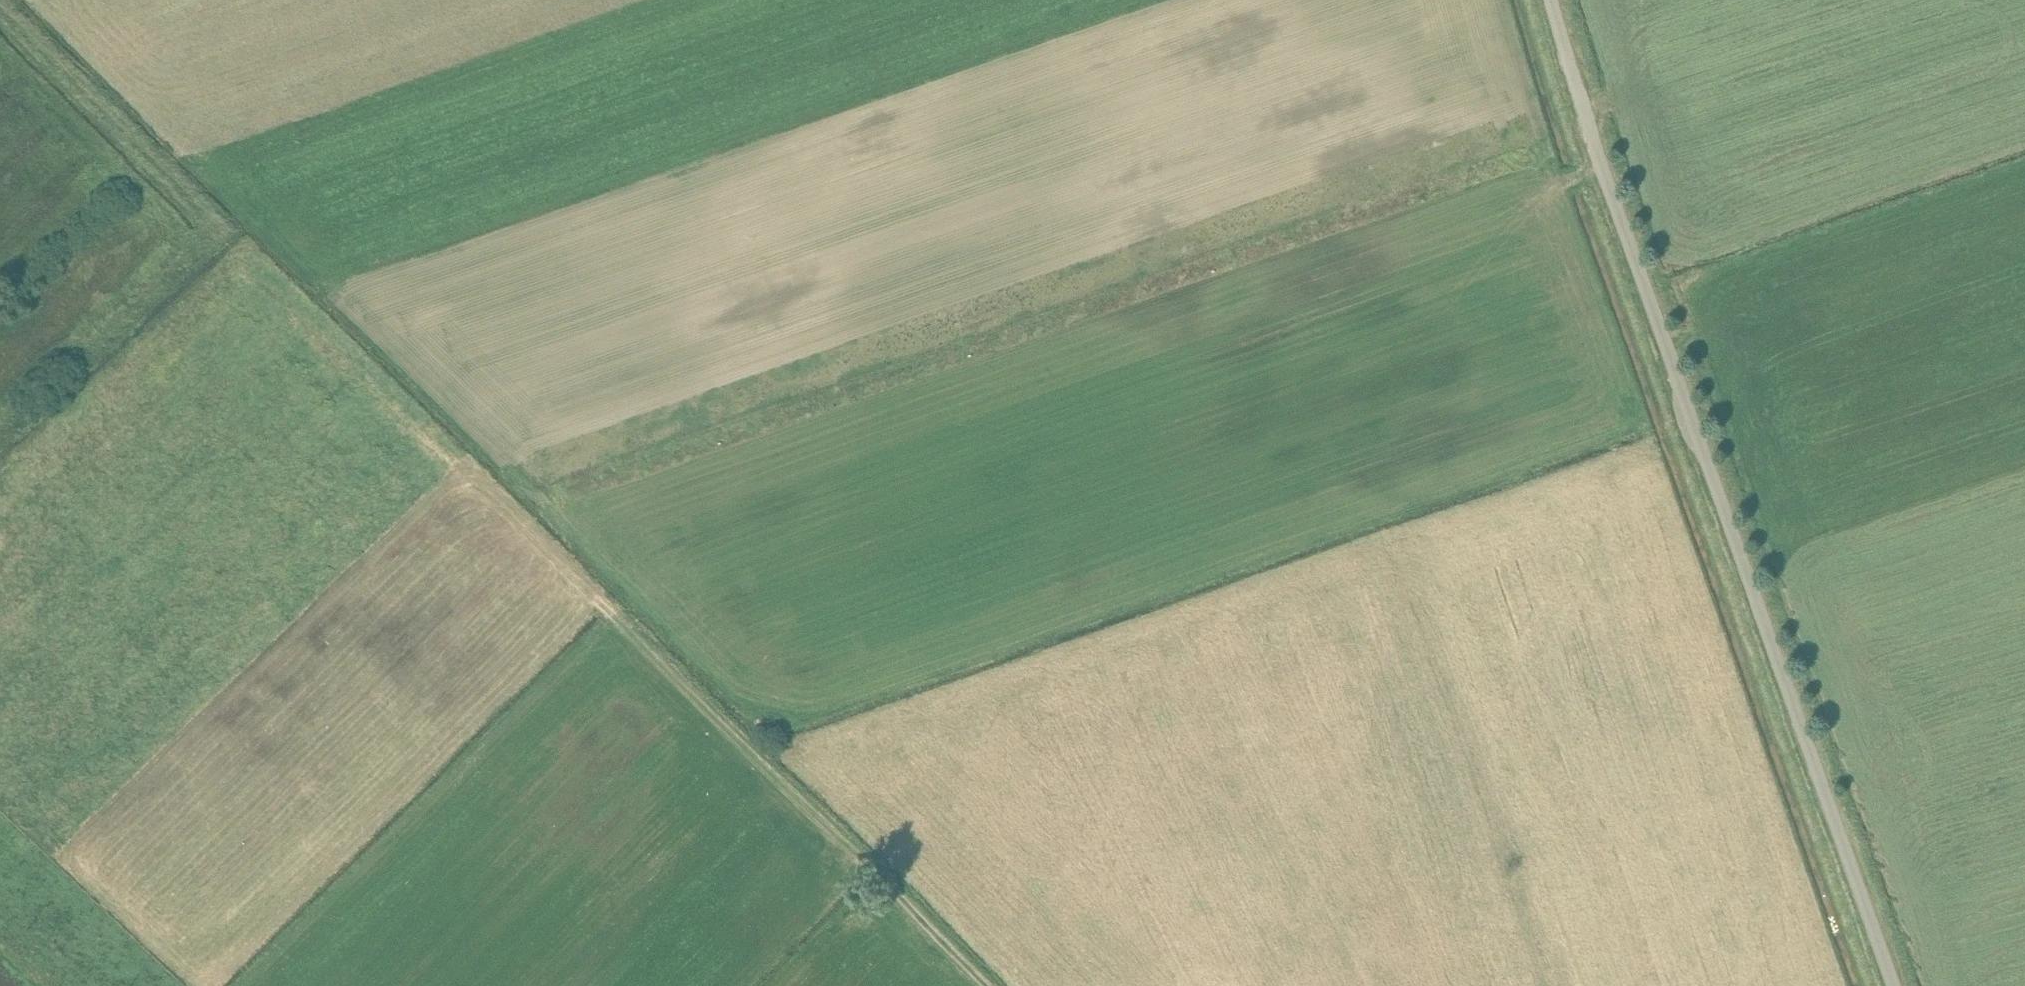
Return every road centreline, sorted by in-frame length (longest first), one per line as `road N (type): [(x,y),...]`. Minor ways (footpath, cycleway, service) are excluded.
road 1 (unclassified): [(1895,985),(1600,154),(1556,0)]
road 2 (track): [(986,985),(562,562)]

